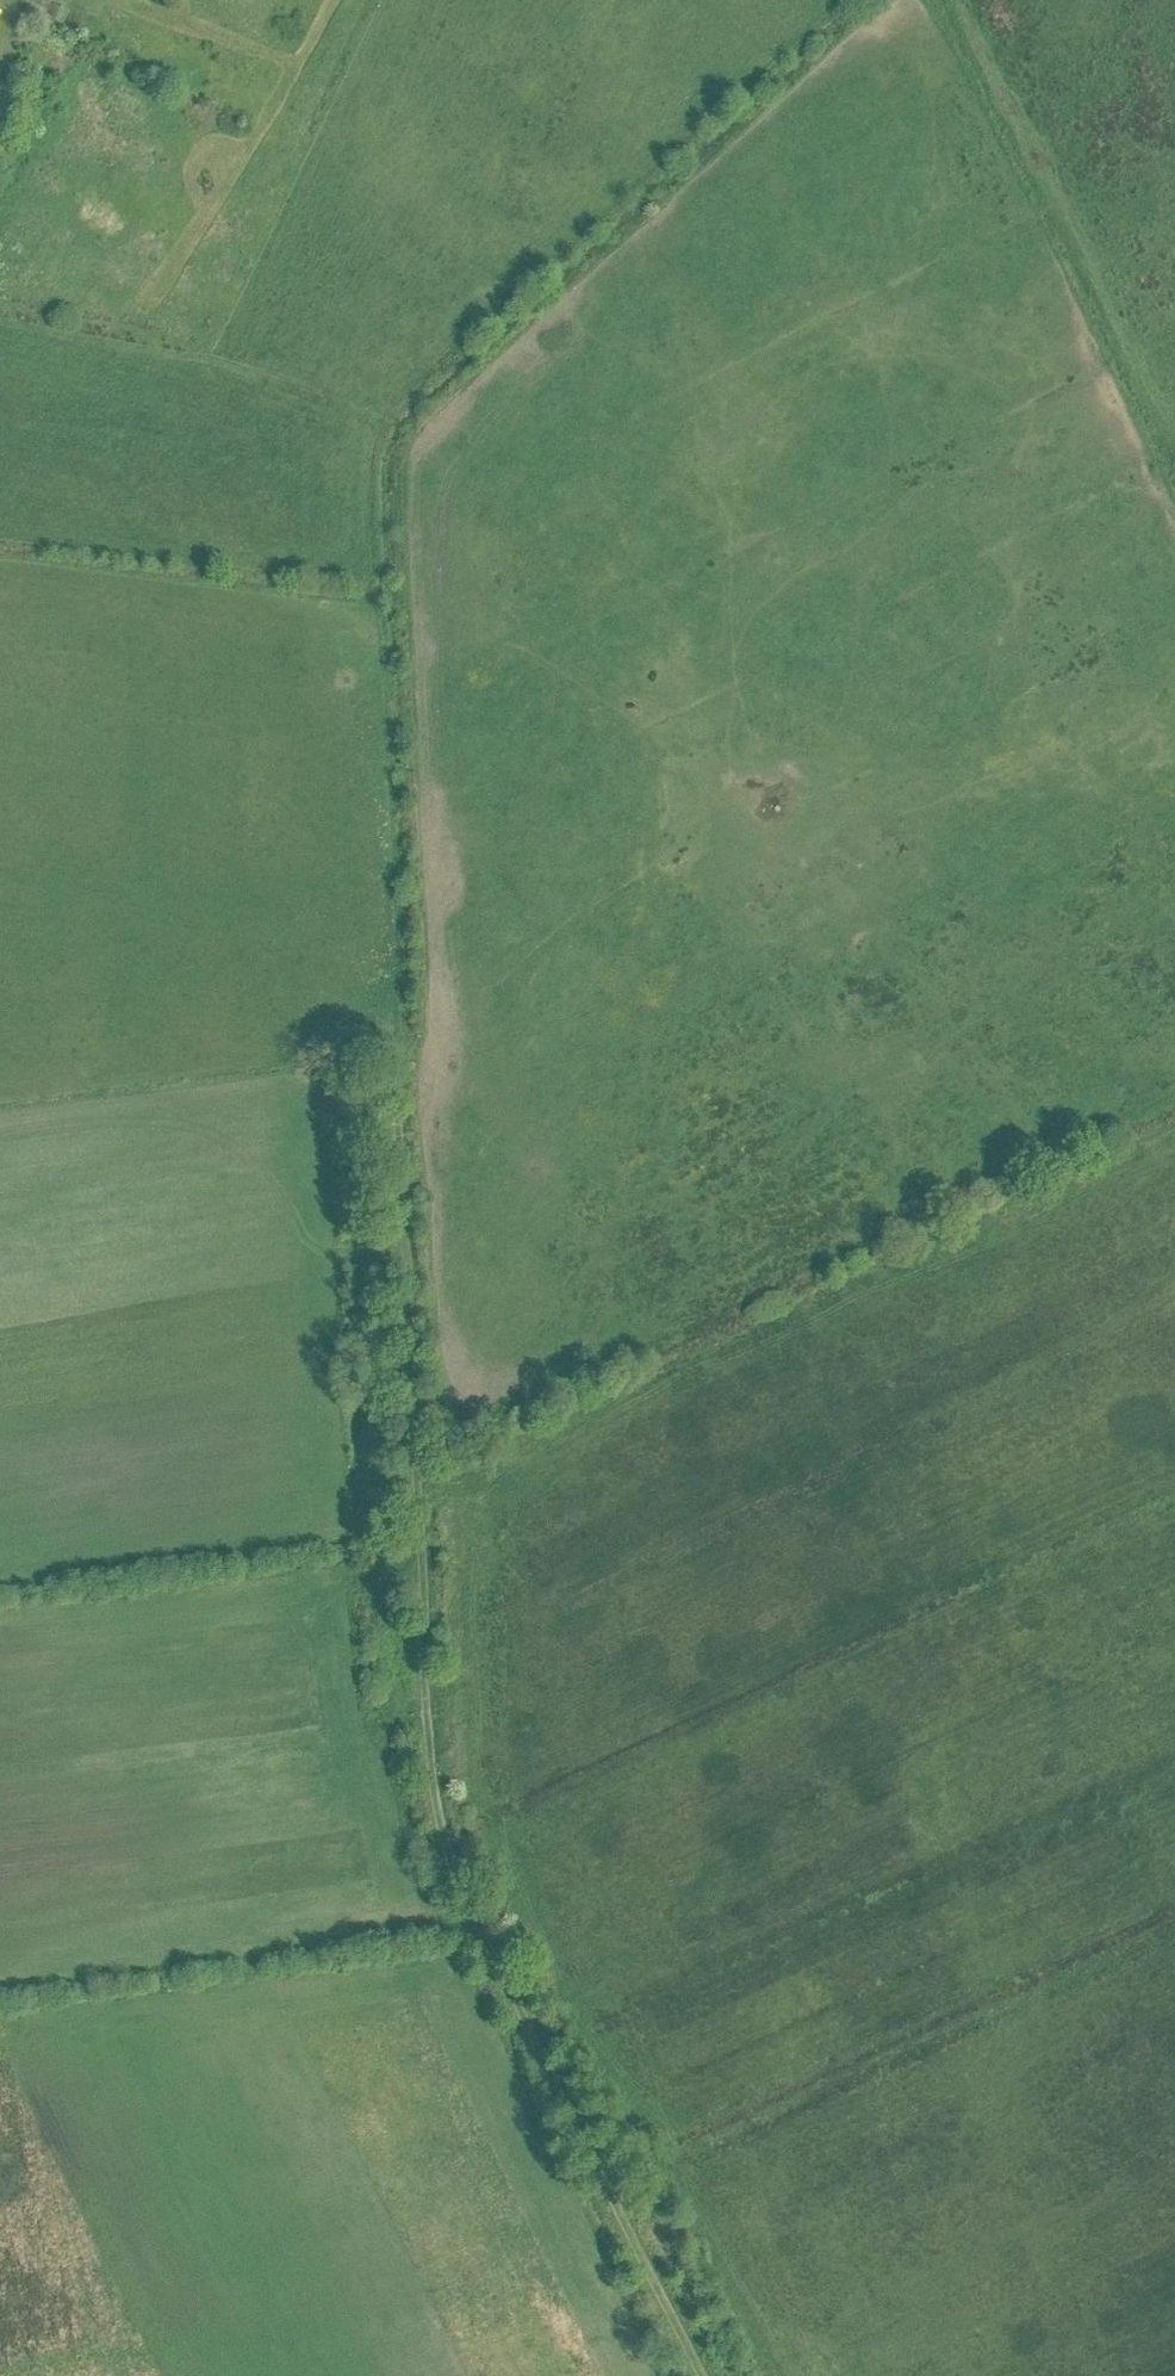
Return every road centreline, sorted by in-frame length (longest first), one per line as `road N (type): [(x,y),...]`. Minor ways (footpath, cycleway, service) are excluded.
road 1 (track): [(387,1057),(441,1837),(697,2375)]

